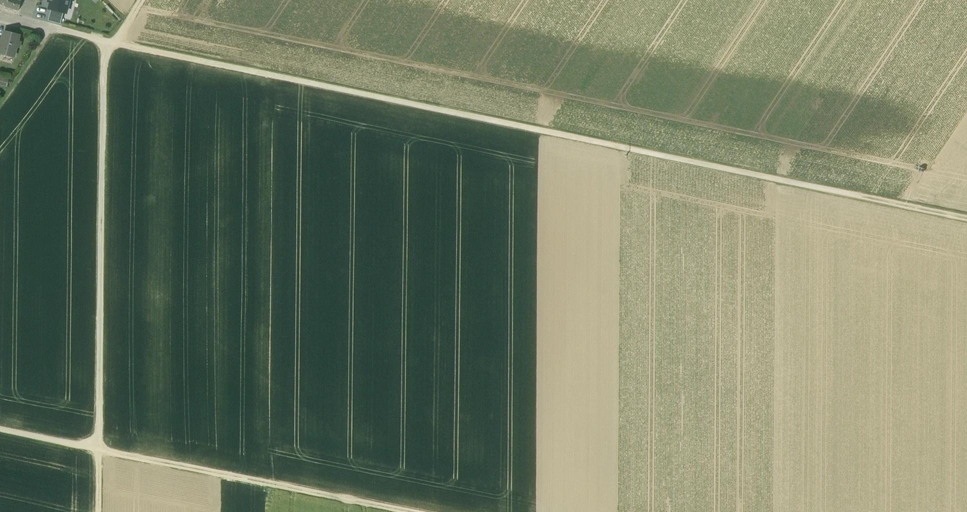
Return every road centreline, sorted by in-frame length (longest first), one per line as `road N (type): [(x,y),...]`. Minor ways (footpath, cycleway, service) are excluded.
road 1 (track): [(966,218),(116,42),(143,0)]
road 2 (track): [(99,511),(105,39)]
road 3 (track): [(0,428),(422,511)]

